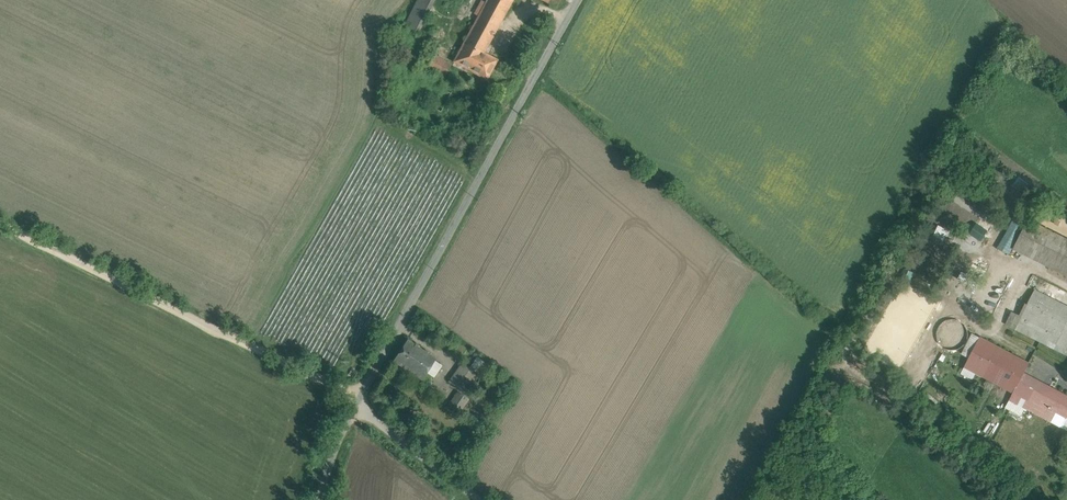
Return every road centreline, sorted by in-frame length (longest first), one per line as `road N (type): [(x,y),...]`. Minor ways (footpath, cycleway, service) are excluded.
road 1 (unclassified): [(577,0),(356,404)]
road 2 (track): [(356,404),(334,385),(0,222)]
road 3 (unclassified): [(482,499),(356,404)]

